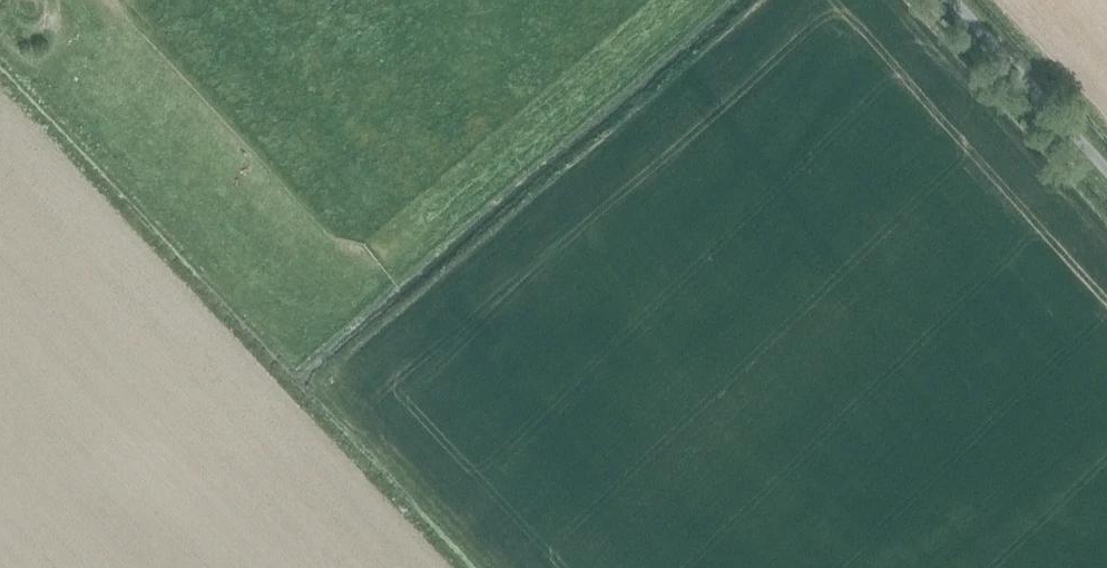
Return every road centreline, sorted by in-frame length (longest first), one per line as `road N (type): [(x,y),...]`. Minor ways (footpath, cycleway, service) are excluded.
road 1 (unclassified): [(1106,173),(949,0)]

